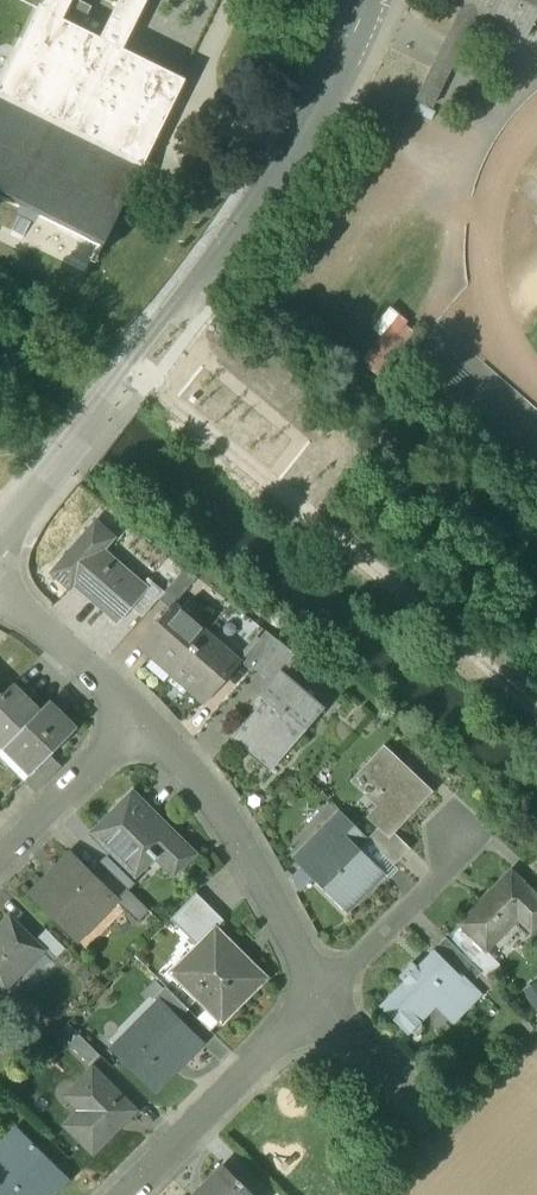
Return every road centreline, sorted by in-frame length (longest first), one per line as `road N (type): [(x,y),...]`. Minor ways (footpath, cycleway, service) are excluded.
road 1 (residential): [(0,536),(259,213)]
road 2 (residential): [(323,998),(241,844),(140,719)]
road 3 (residential): [(323,998),(131,1194)]
road 4 (unclassified): [(259,213),(330,100),(370,0)]
road 5 (residential): [(463,843),(323,998)]
road 6 (residential): [(140,719),(0,864)]
road 7 (residential): [(140,719),(0,596)]
road 8 (residential): [(428,1121),(323,998)]

